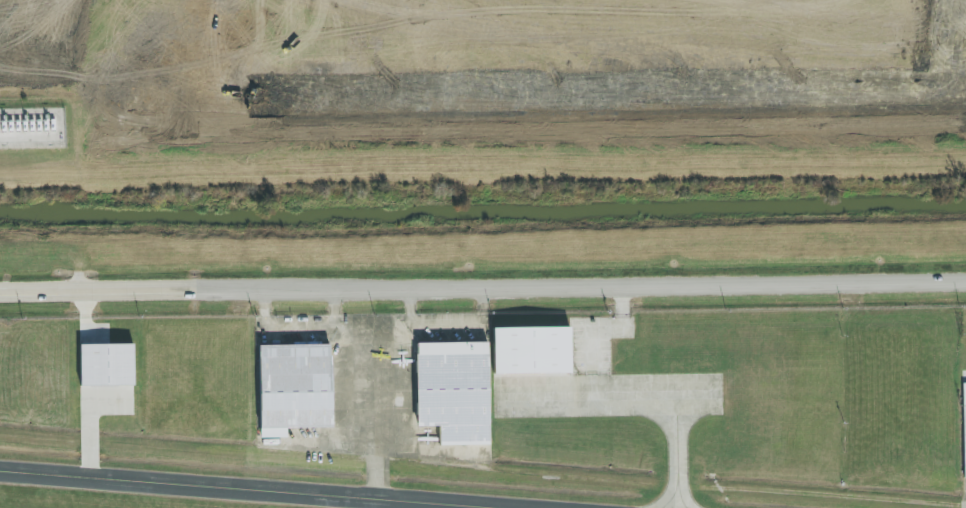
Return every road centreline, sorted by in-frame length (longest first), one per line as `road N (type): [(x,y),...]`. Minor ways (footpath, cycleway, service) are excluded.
road 1 (residential): [(0,293),(965,280)]

